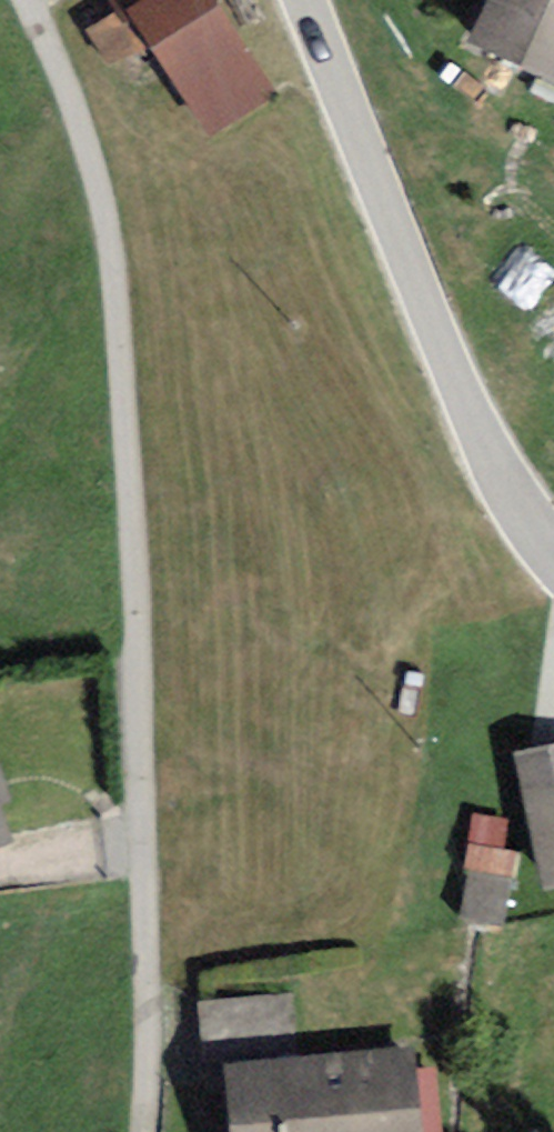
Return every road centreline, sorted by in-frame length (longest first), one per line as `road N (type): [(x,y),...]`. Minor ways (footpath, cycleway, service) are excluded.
road 1 (unclassified): [(23,0),(94,167),(115,287),(142,740),(145,1131)]
road 2 (tertiary): [(553,555),(524,522),(480,442),(307,0)]

